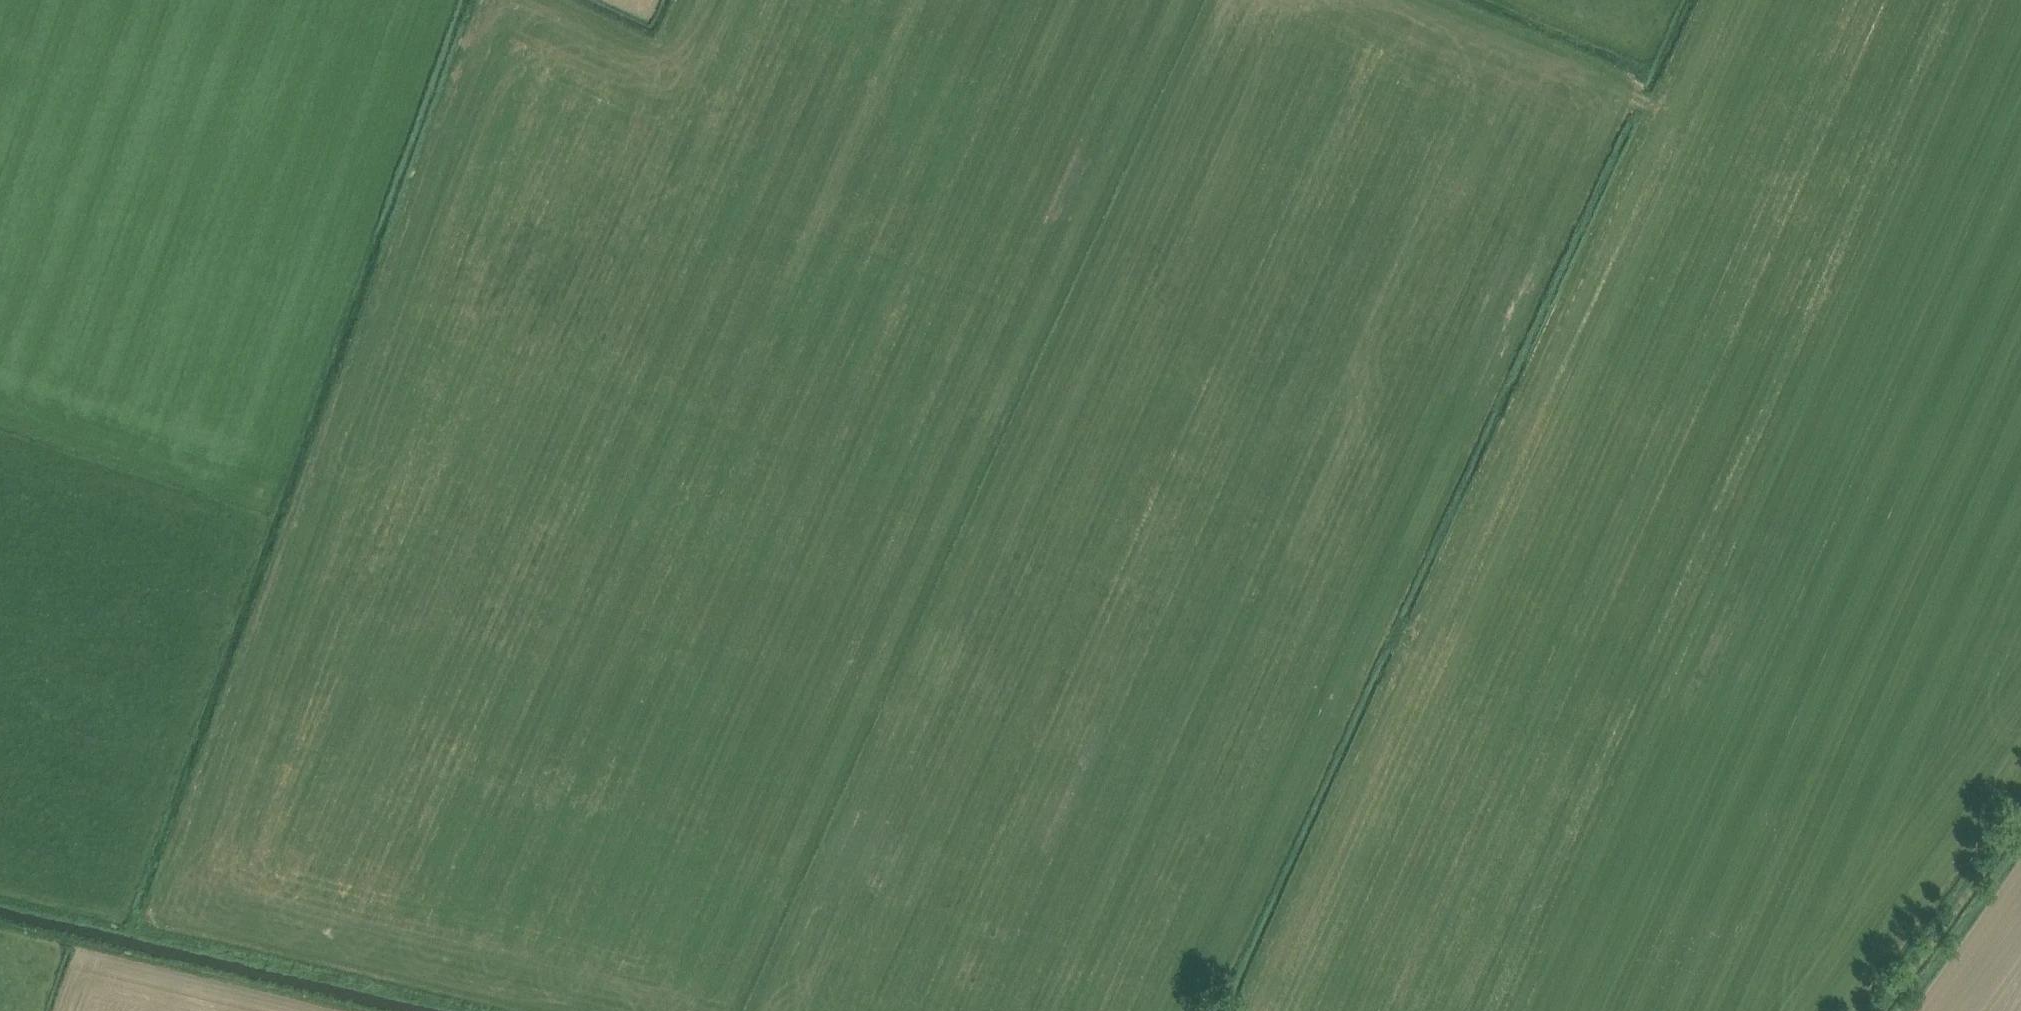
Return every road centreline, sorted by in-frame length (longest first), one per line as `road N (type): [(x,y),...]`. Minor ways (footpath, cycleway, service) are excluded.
road 1 (track): [(1880,1010),(2020,812)]

